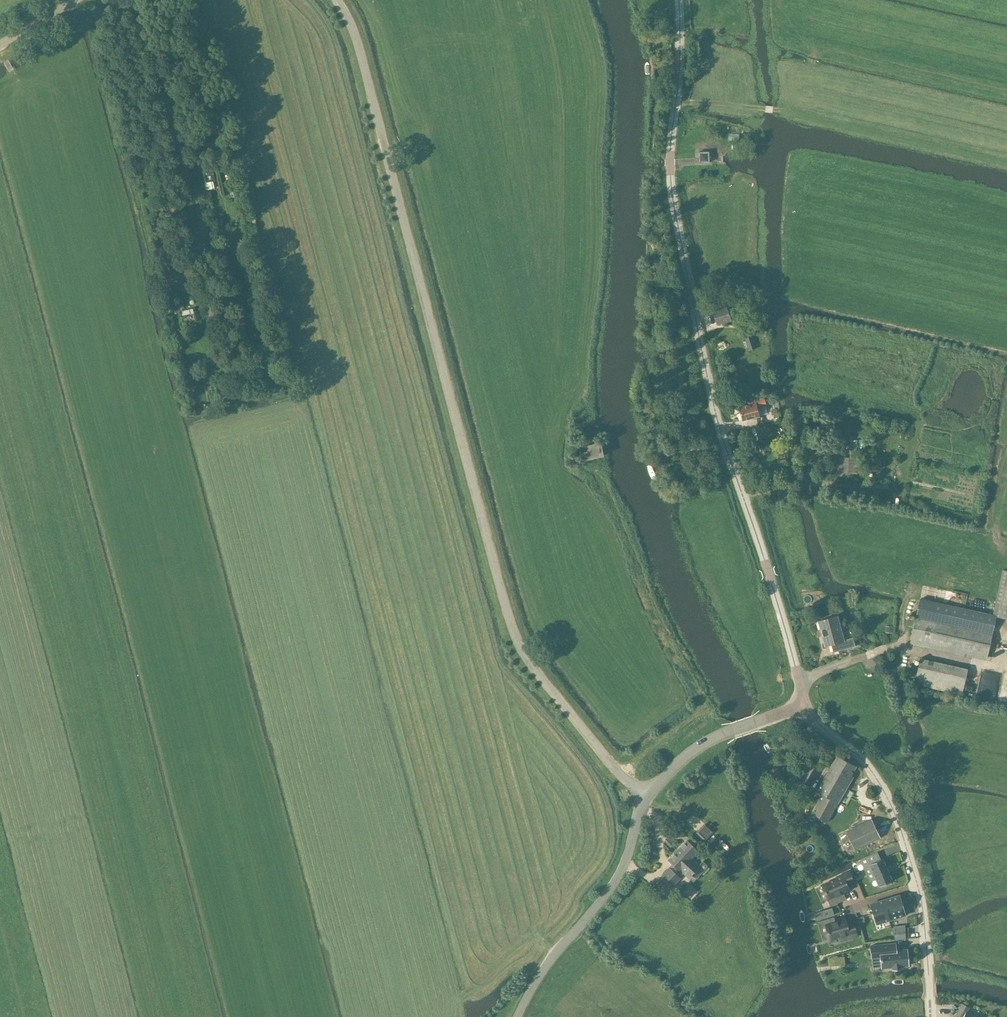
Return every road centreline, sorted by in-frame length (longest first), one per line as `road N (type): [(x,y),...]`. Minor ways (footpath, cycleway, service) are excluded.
road 1 (unclassified): [(642,793),(540,677),(512,626),(360,52),(338,0)]
road 2 (unclassified): [(805,709),(723,439),(668,182),(678,0)]
road 3 (unclassified): [(931,1016),(925,919),(909,849),(870,765),(805,709)]
road 4 (unclassified): [(516,1016),(624,867),(642,793)]
road 5 (unclassified): [(642,793),(723,736),(805,709)]

